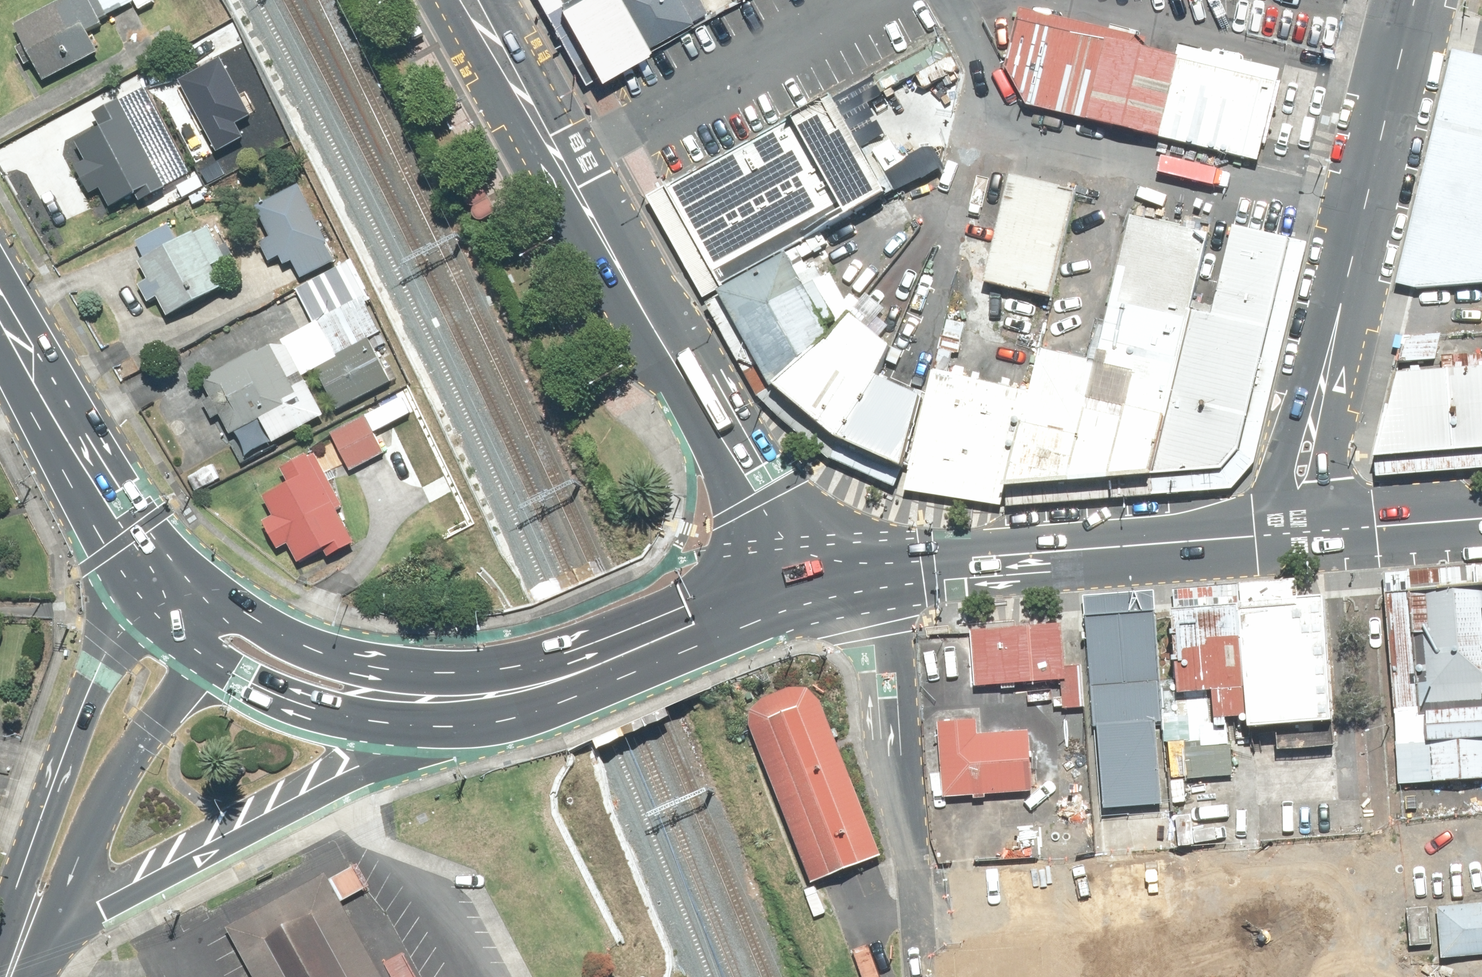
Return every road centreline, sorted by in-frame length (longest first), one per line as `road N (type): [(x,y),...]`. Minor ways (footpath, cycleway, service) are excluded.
road 1 (secondary): [(836,582),(780,530),(728,455),(475,0)]
road 2 (secondary): [(445,727),(147,876),(41,939)]
road 3 (secondary): [(1262,540),(836,582)]
road 4 (unclassified): [(1412,0),(1324,383)]
road 5 (secondary): [(3,976),(94,687),(141,617)]
road 6 (secondary): [(236,602),(379,667),(487,679),(589,670)]
road 7 (residential): [(836,582),(867,615),(882,650),(912,902)]
road 8 (residential): [(1372,862),(1353,532)]
road 9 (secondary): [(194,654),(126,756),(41,939)]
road 10 (secondary): [(141,617),(2,333)]
road 11 (secondary): [(2,333),(191,565)]
road 12 (secondary): [(445,727),(308,703),(194,654)]
road 13 (secondary): [(836,582),(589,670)]
road 14 (residential): [(1199,878),(1372,862)]
road 15 (unclassified): [(1262,540),(1282,450),(1324,383)]
road 16 (secondary): [(589,670),(519,714),(445,727)]
road 17 (unclassified): [(1324,383),(1332,482),(1325,535)]
road 18 (residential): [(912,902),(1056,890)]
road 19 (residential): [(1056,890),(1199,878)]
road 20 (secondary): [(1481,522),(1353,532)]

